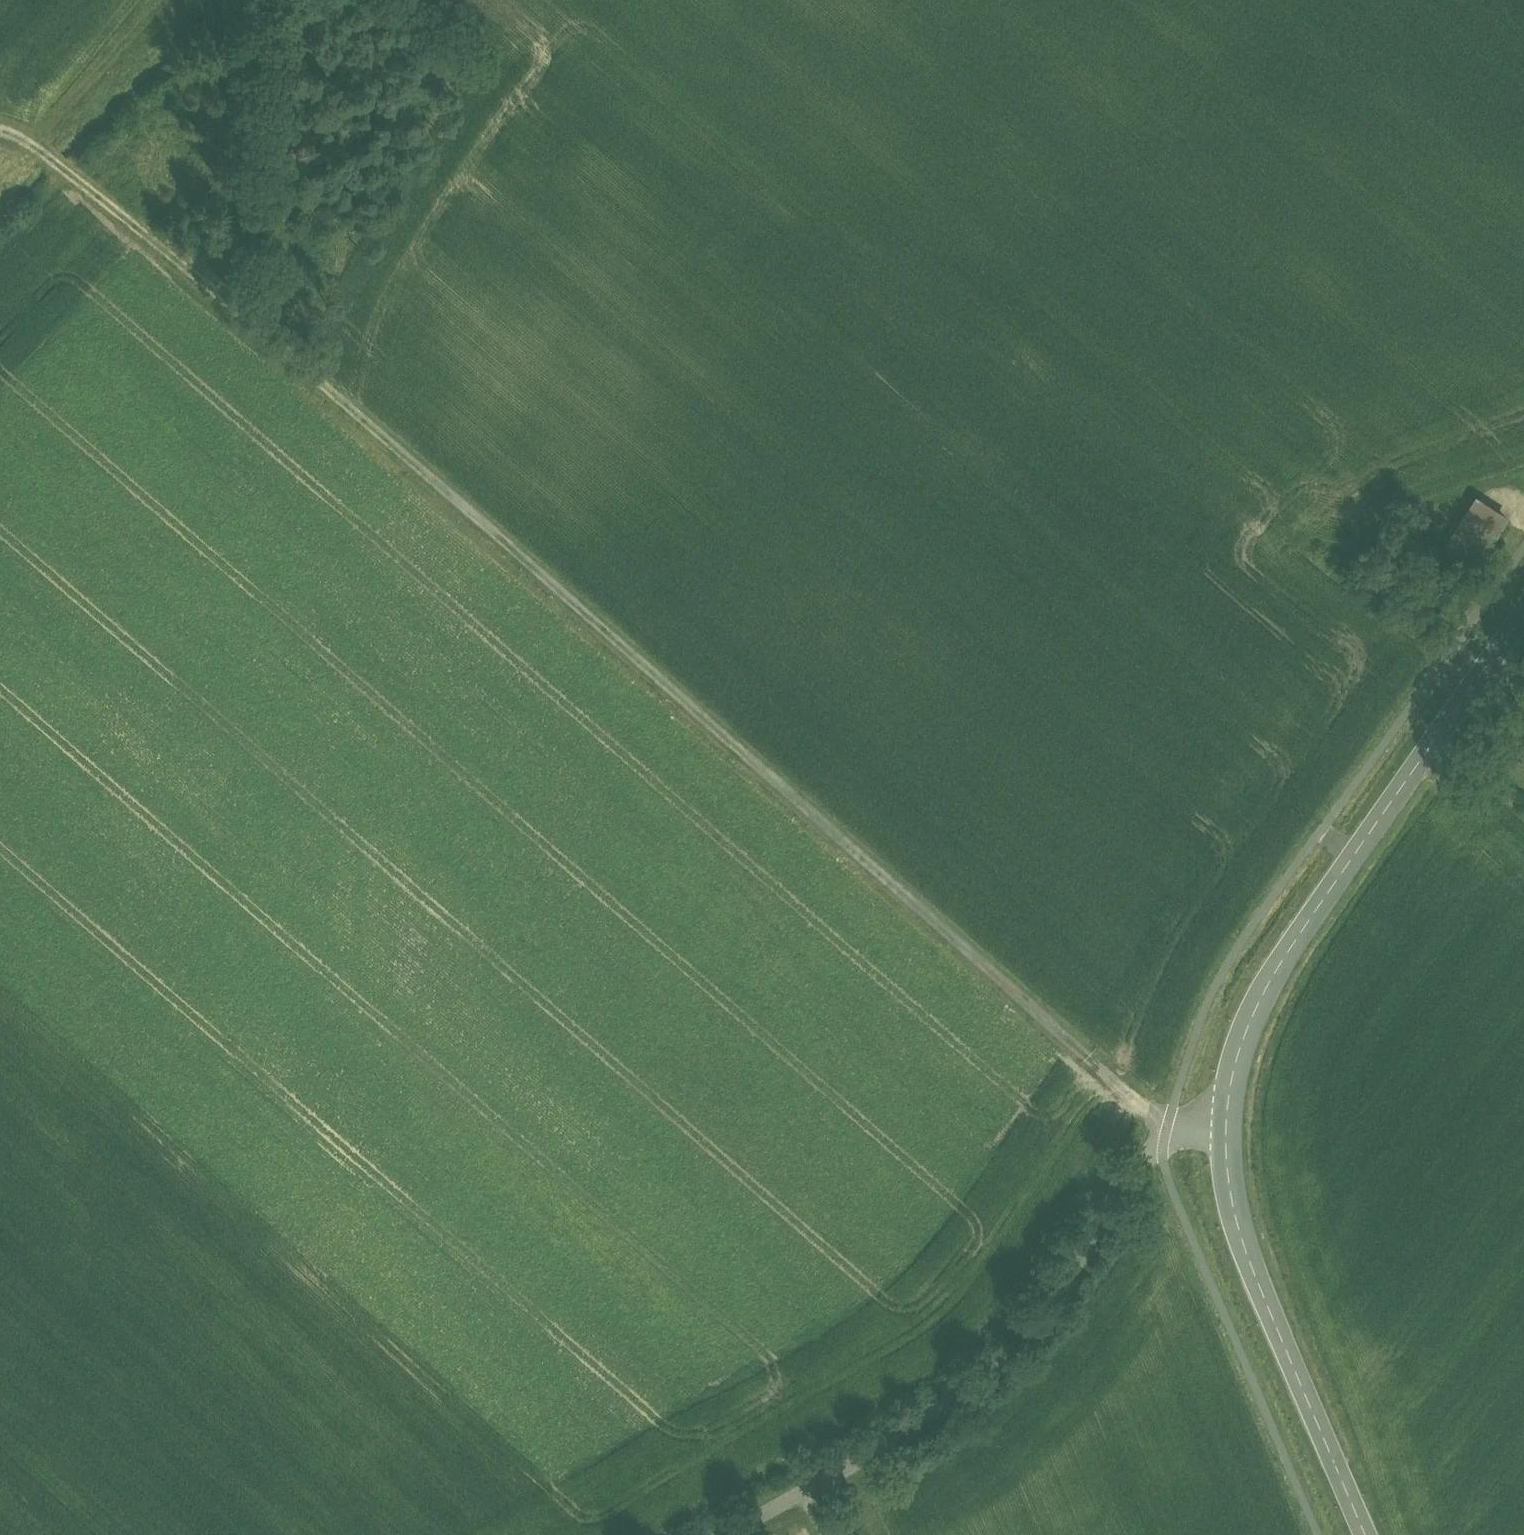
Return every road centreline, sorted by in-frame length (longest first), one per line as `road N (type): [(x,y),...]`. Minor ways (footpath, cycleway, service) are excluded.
road 1 (track): [(0,136),(43,151),(1091,1077),(1172,1110),(1231,1114),(1164,1146),(1023,1338),(936,1413),(734,1534)]
road 2 (tertiary): [(1523,625),(1274,977),(1245,1039),(1231,1114),(1234,1205),(1266,1301),(1366,1534)]

